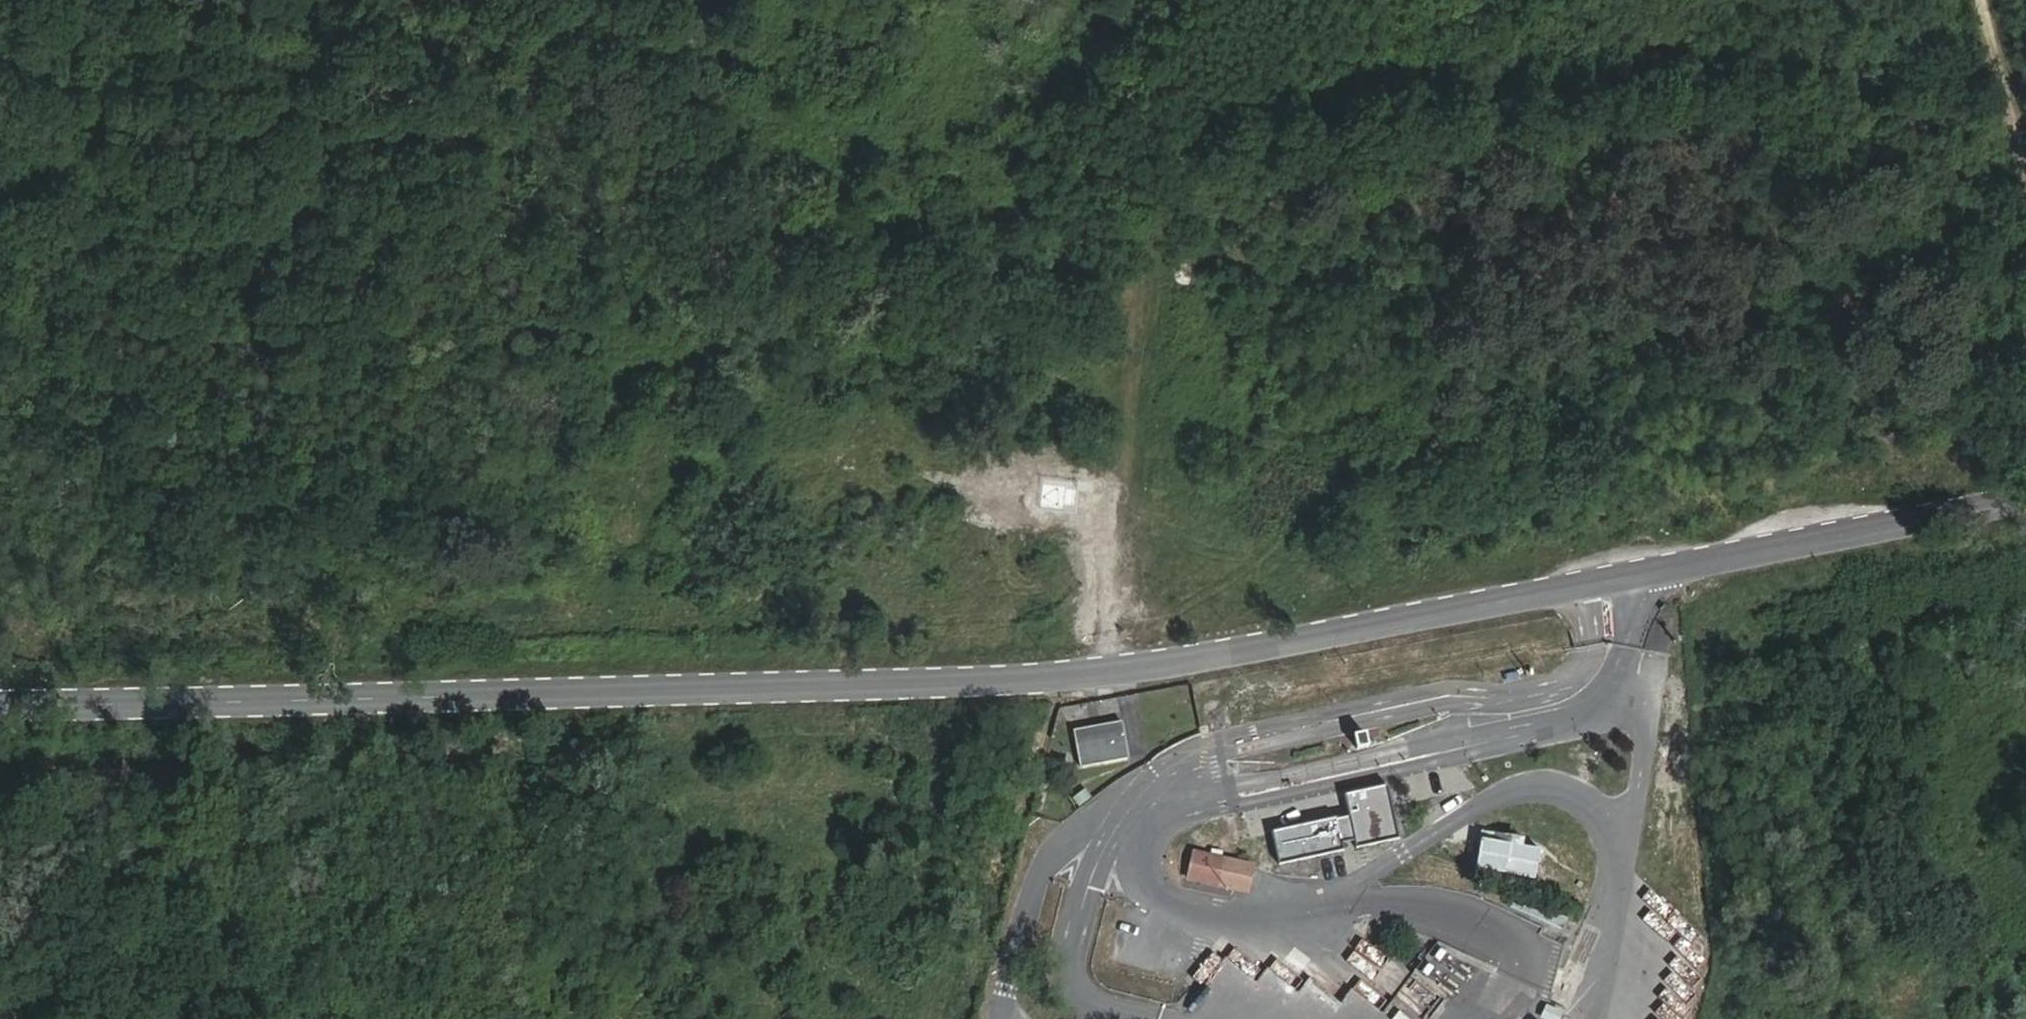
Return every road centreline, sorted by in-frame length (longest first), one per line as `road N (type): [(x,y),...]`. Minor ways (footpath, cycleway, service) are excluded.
road 1 (residential): [(2025,502),(1073,678),(0,701)]

